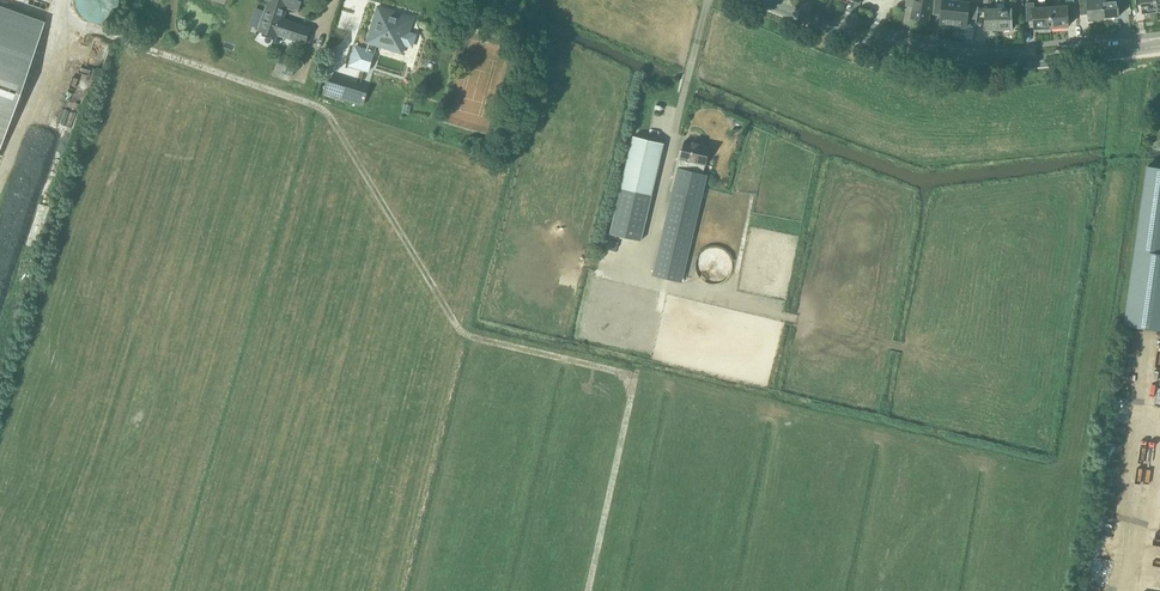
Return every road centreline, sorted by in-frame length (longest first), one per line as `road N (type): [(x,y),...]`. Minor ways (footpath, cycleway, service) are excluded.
road 1 (track): [(639,376),(461,334),(322,108),(57,16),(63,0)]
road 2 (track): [(590,590),(659,284),(641,276),(709,0)]
road 3 (tertiary): [(1159,46),(1025,63),(942,59),(765,0)]
road 4 (track): [(0,173),(11,174),(57,16)]

